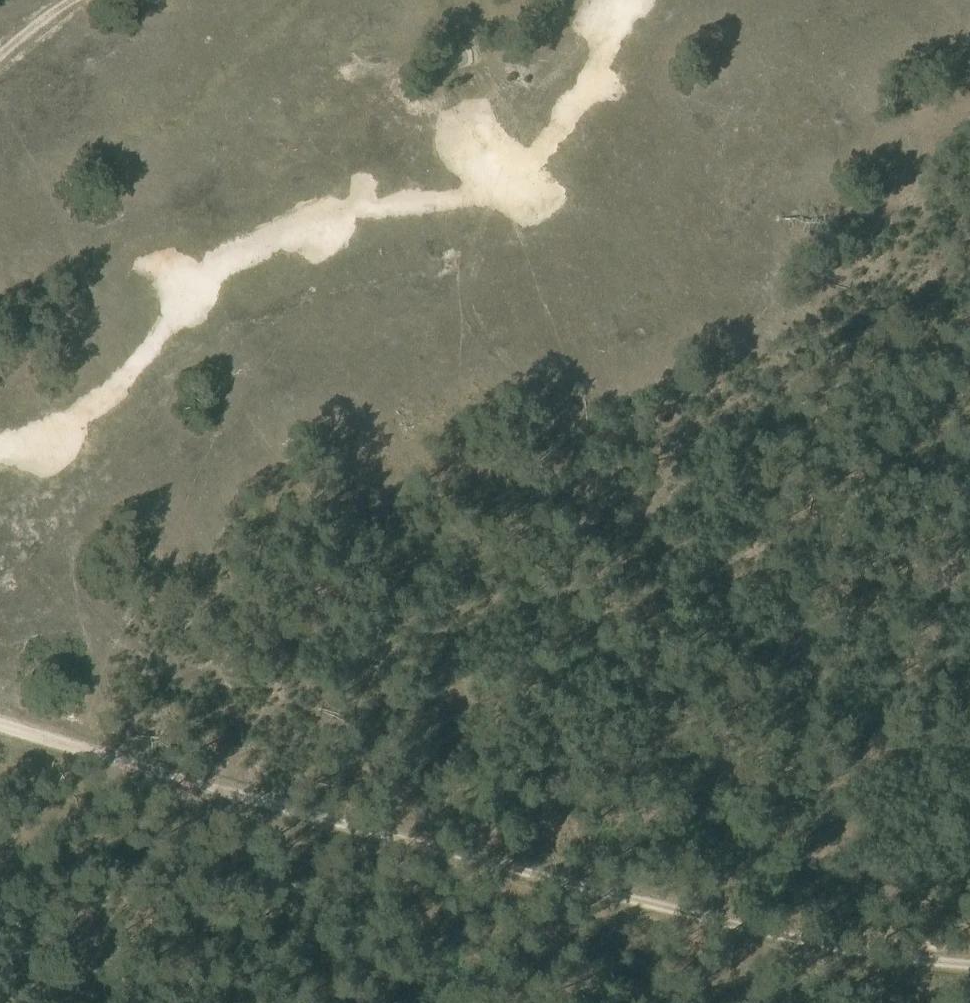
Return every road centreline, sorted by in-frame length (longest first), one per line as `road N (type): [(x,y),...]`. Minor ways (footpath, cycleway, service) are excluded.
road 1 (track): [(0,729),(232,799),(819,950),(969,965)]

